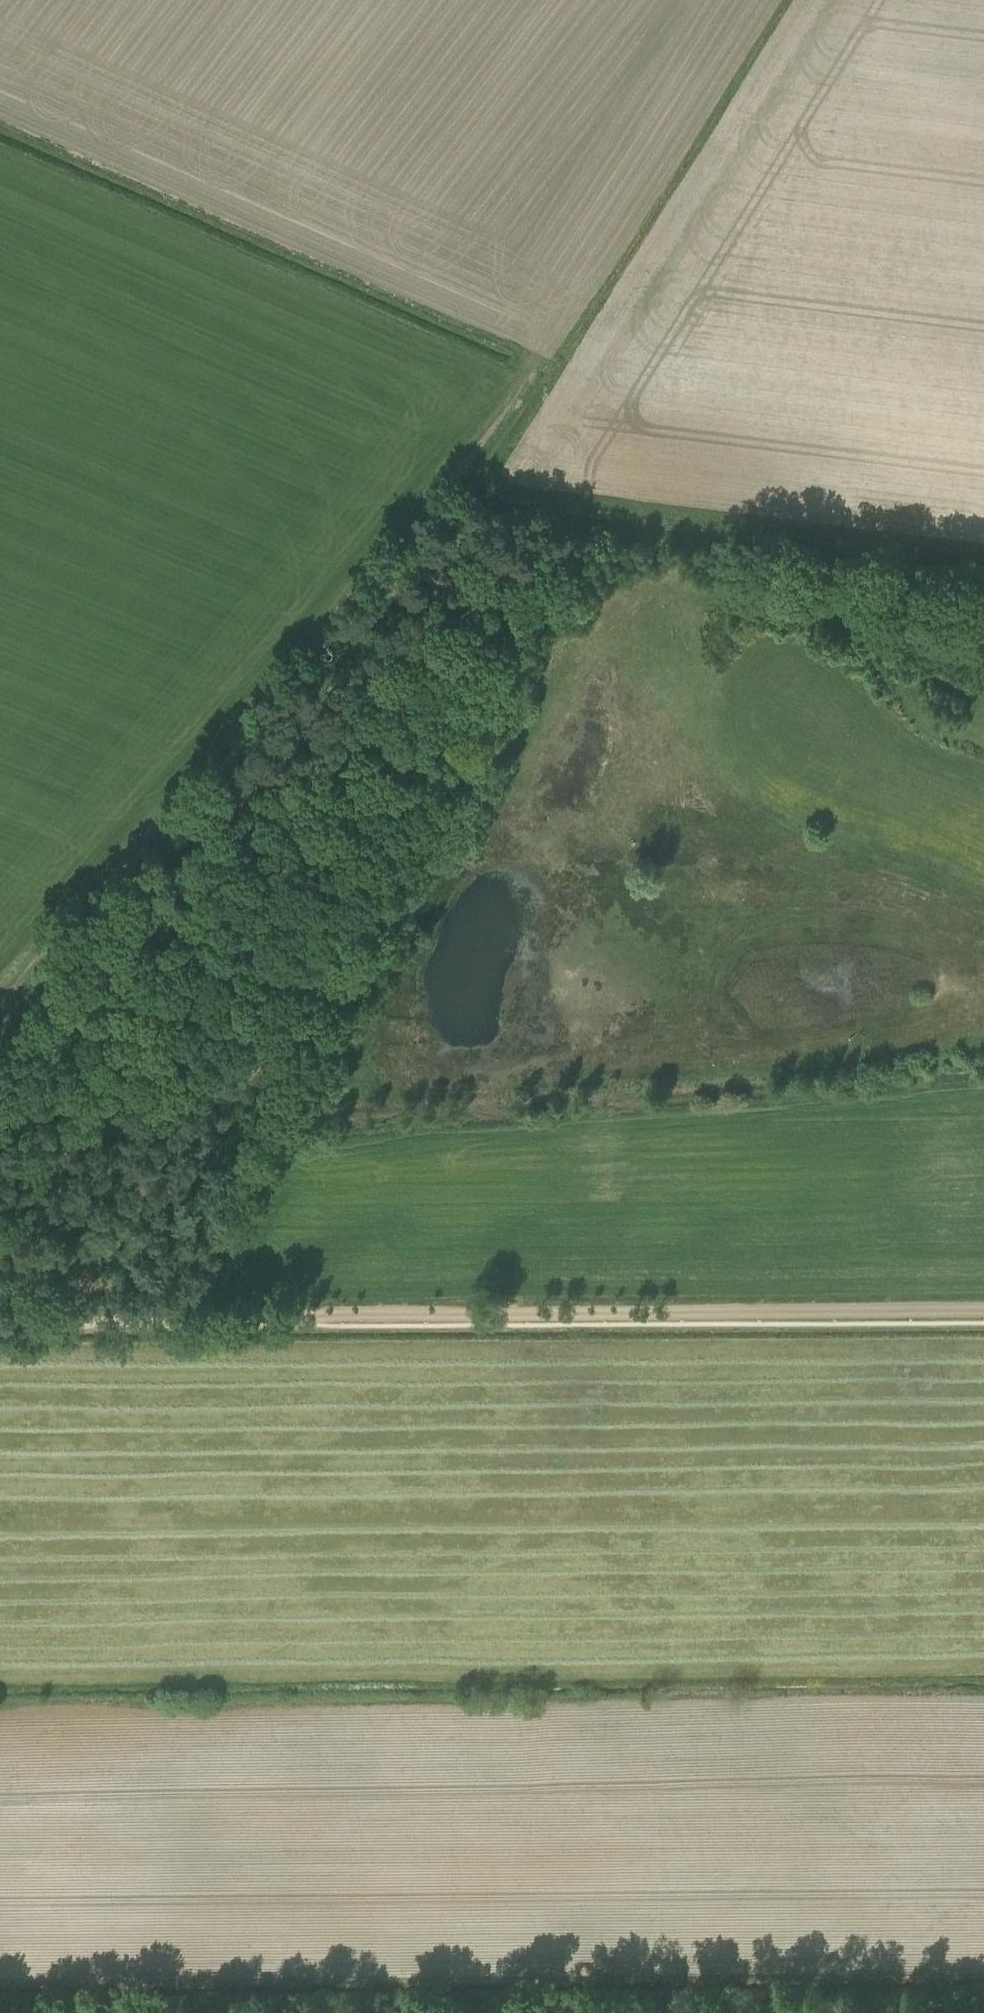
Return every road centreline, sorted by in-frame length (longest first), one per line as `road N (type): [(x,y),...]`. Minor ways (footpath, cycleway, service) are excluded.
road 1 (track): [(0,1314),(983,1312)]
road 2 (track): [(0,993),(534,357)]

